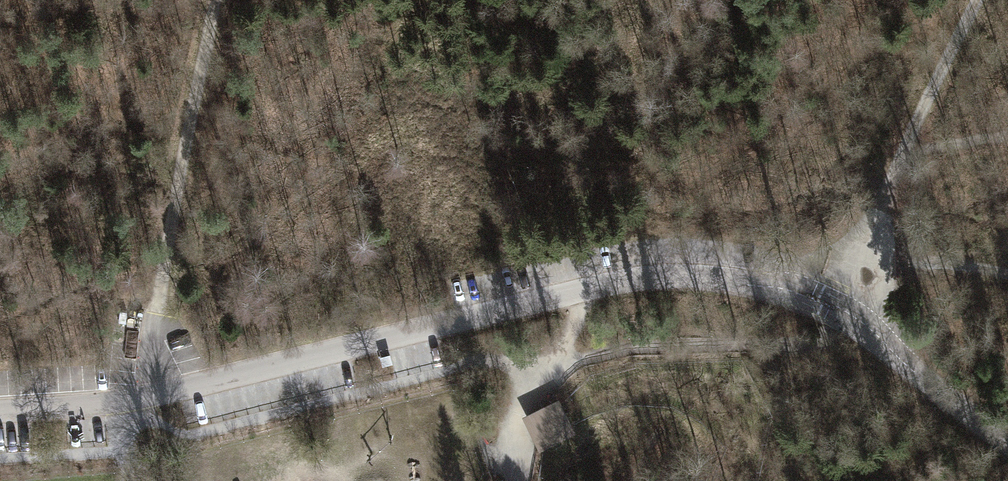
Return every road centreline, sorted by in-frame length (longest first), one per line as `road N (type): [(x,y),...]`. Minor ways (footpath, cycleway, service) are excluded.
road 1 (unclassified): [(1007,446),(852,315),(782,288),(702,277),(583,289),(149,394),(0,408)]
road 2 (track): [(149,394),(158,280),(216,0)]
road 3 (track): [(904,150),(977,0)]

